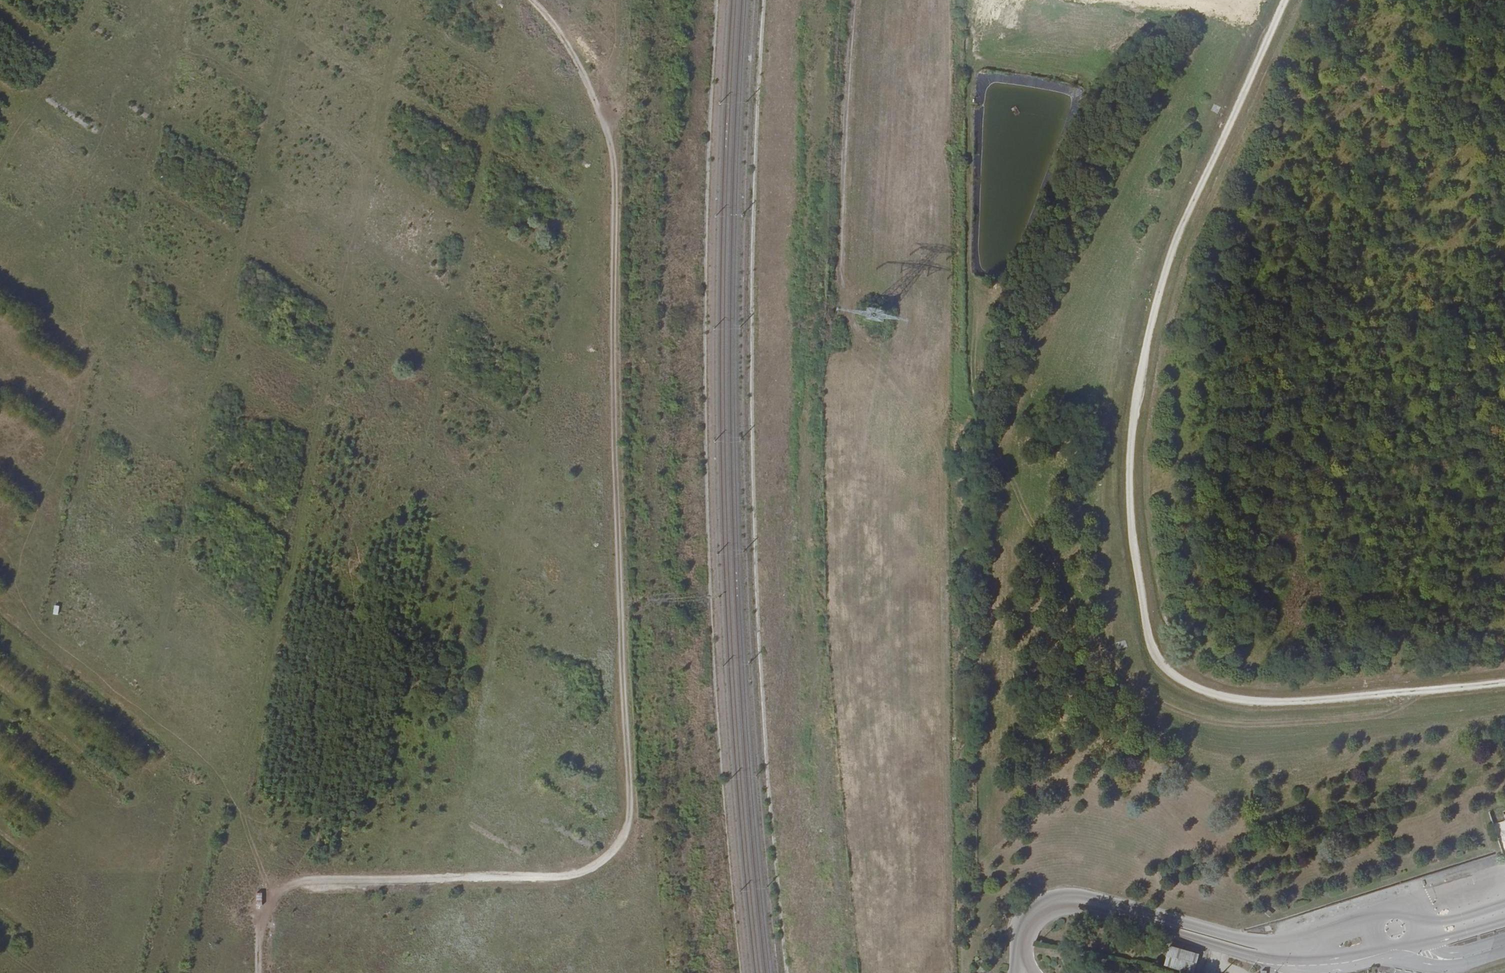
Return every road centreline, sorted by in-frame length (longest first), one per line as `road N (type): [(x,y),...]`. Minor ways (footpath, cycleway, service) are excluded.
road 1 (track): [(260,972),(260,932),(274,904),(305,884),(563,882),(604,867),(630,824),(616,510),(616,188),(607,133),(578,63),(528,0)]

